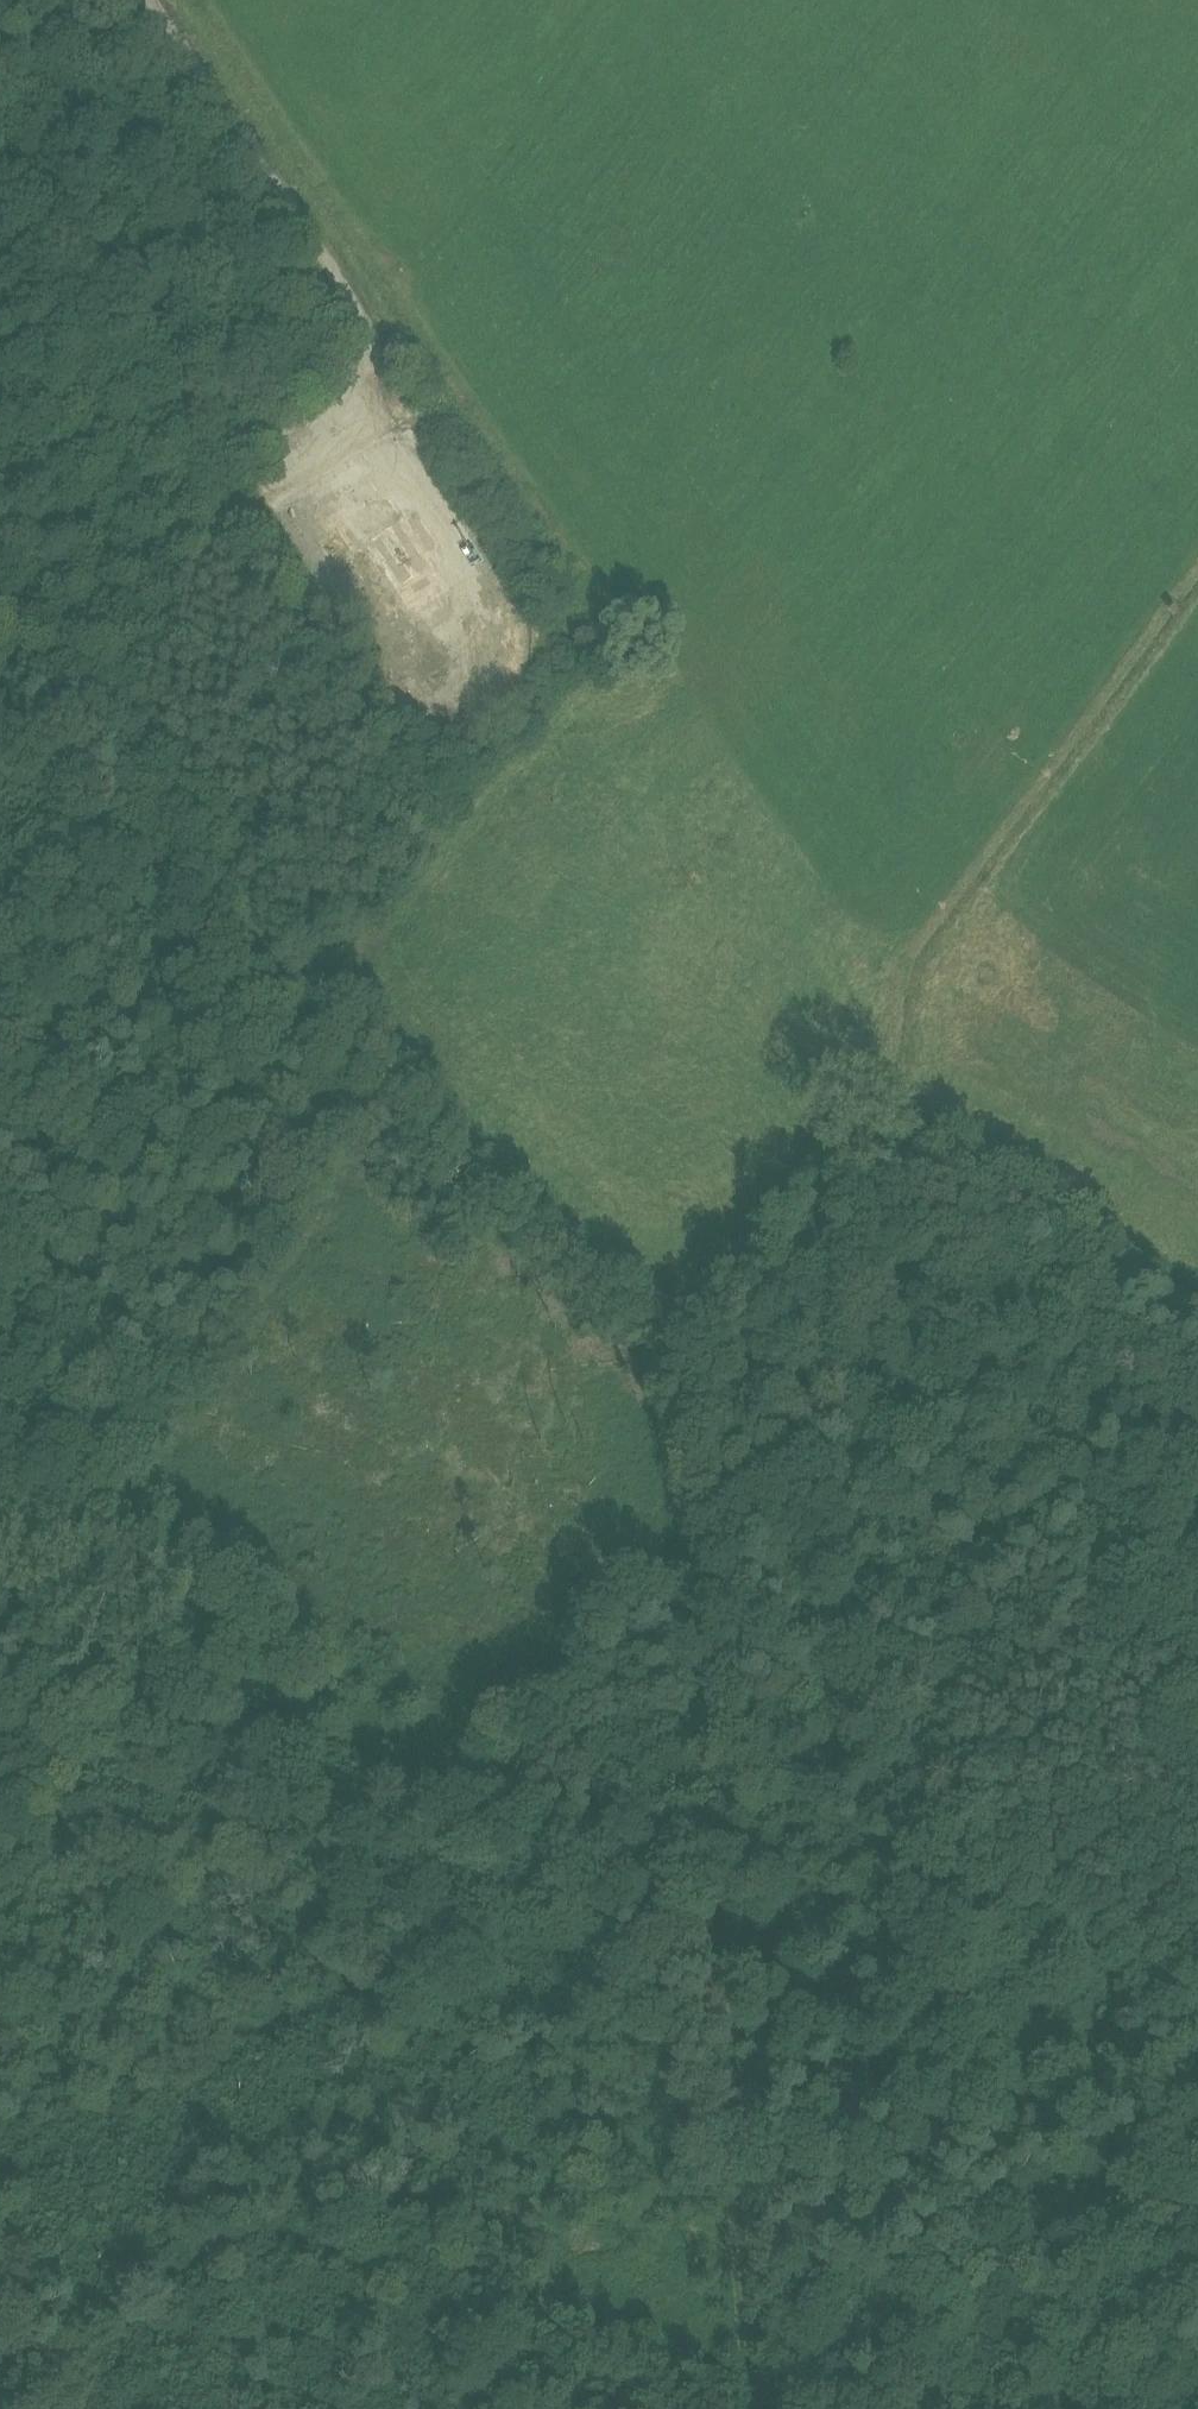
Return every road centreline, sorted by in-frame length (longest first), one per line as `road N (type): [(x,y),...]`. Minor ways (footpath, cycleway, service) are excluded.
road 1 (track): [(742,2408),(666,1400)]

